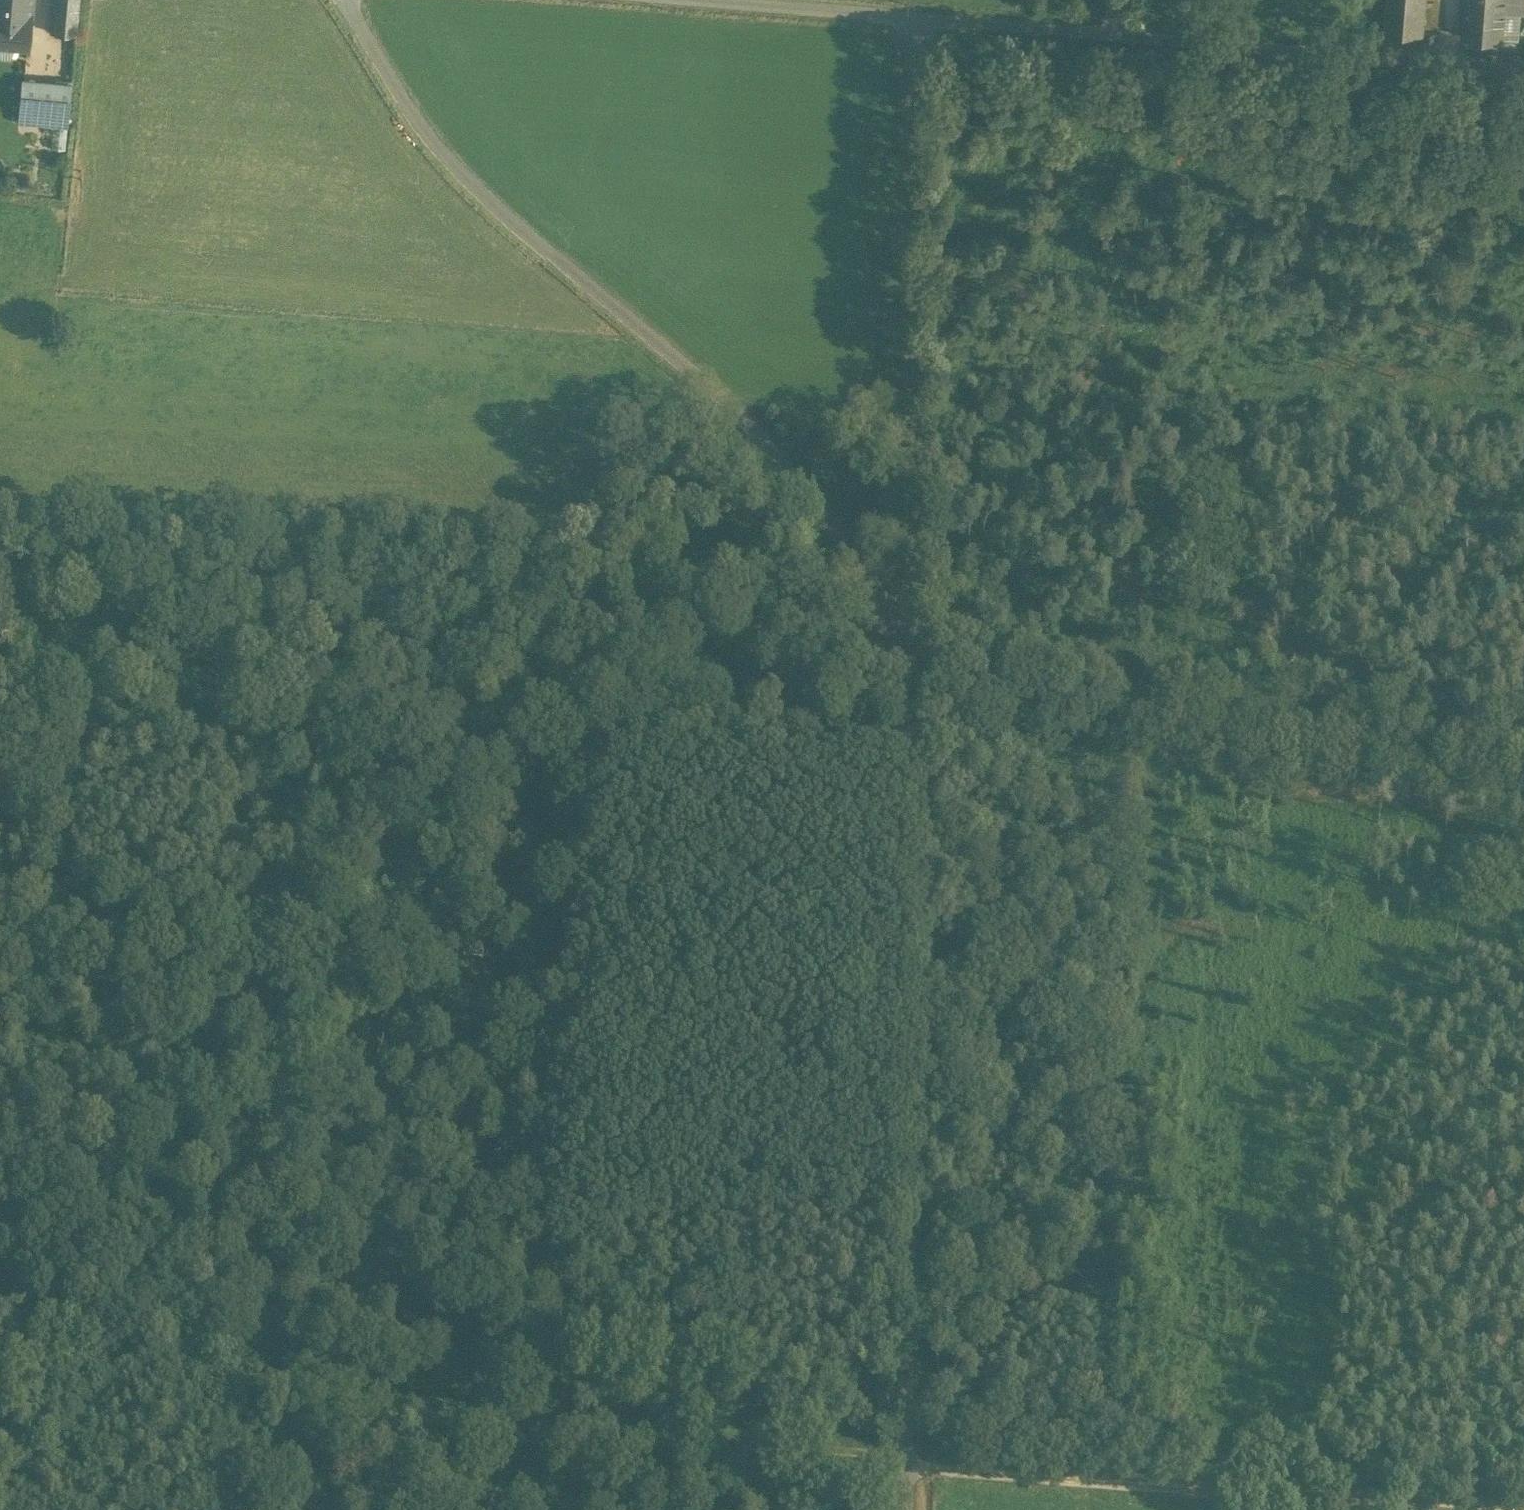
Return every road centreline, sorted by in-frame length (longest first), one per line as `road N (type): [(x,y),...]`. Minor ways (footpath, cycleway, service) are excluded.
road 1 (unclassified): [(350,0),(413,117),(505,214),(757,423),(865,583),(905,716),(905,1509)]
road 2 (track): [(1452,1509),(0,1382)]
road 3 (unclassified): [(705,0),(1523,69)]
road 4 (track): [(911,19),(905,716)]

